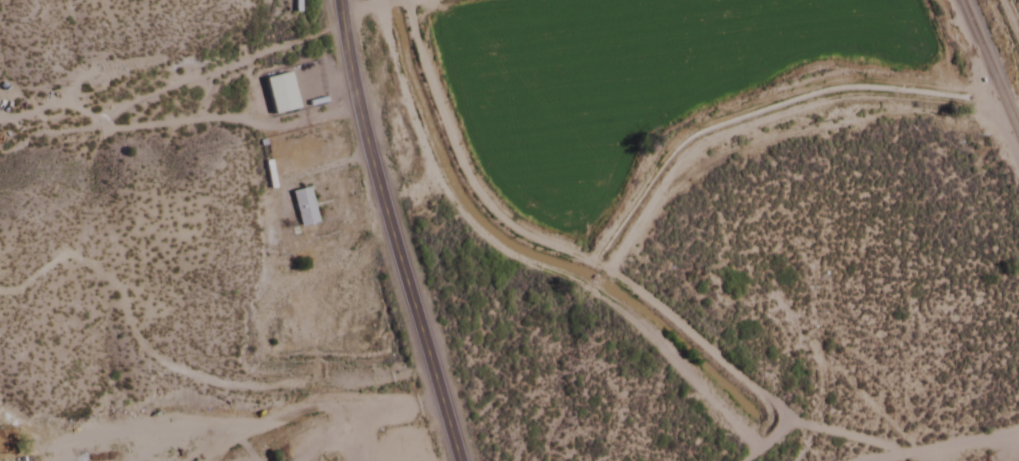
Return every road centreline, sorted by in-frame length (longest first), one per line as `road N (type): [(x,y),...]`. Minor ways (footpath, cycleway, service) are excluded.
road 1 (track): [(399,0),(411,58),(477,211),(519,242),(610,278),(784,424),(897,457)]
road 2 (track): [(368,8),(437,196),(458,229),(507,265),(596,300),(655,347),(751,447)]
road 3 (secondary): [(451,460),(359,157),(329,0)]

